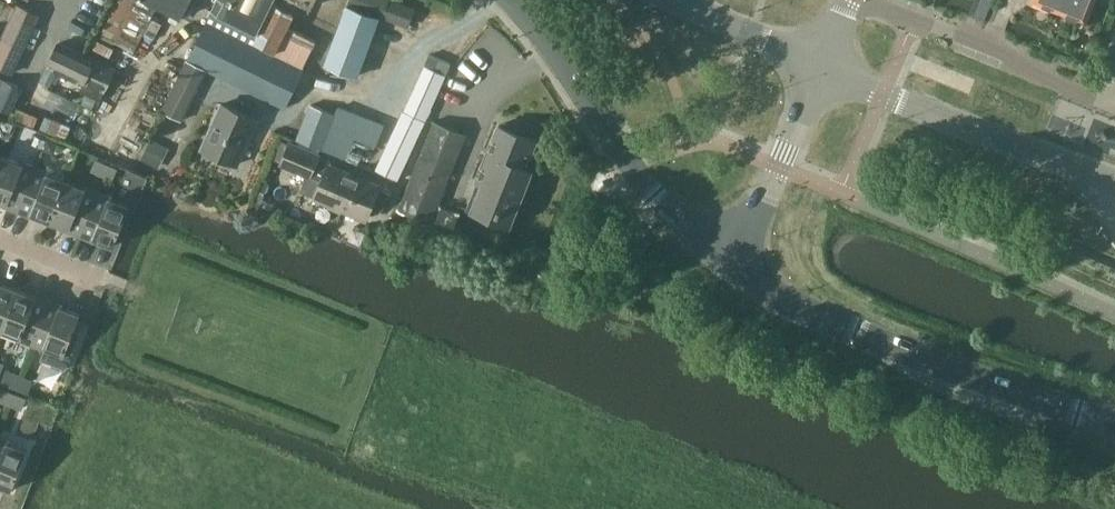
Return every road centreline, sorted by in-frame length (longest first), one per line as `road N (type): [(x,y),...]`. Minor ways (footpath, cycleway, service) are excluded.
road 1 (tertiary): [(745,244),(755,272),(795,305),(1114,425)]
road 2 (unclassified): [(819,69),(1114,180)]
road 3 (residential): [(1114,99),(914,21)]
road 4 (unclassified): [(631,167),(511,0)]
road 5 (tertiary): [(745,244),(819,69)]
road 6 (tertiary): [(663,0),(819,69)]
road 7 (unclassified): [(631,167),(687,228),(745,244)]

